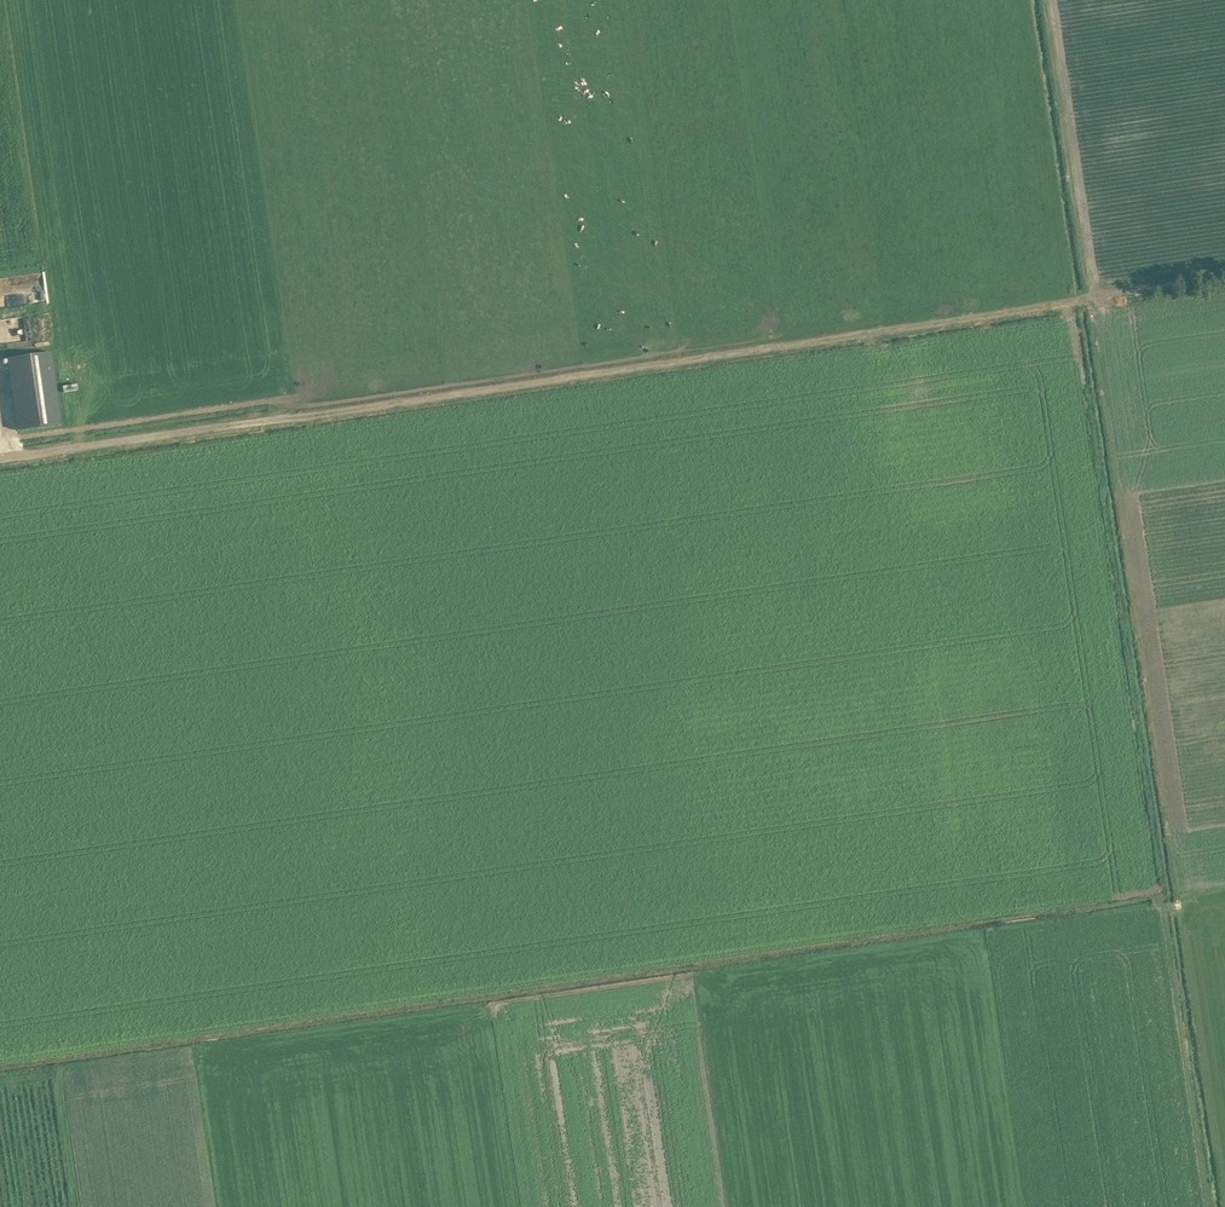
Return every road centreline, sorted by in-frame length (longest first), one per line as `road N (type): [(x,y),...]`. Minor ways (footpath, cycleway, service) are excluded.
road 1 (track): [(1224,276),(0,457)]

